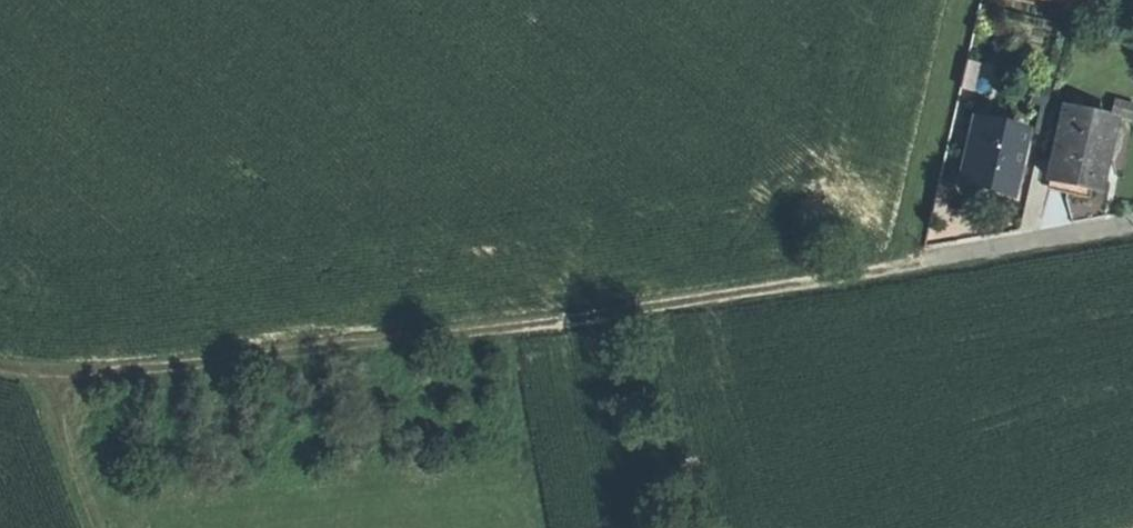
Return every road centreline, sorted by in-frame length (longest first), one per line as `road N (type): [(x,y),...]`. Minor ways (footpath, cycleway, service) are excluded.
road 1 (track): [(0,369),(67,377),(515,335),(922,265)]
road 2 (residential): [(922,265),(1132,227)]
road 3 (track): [(67,377),(72,431),(101,527)]

